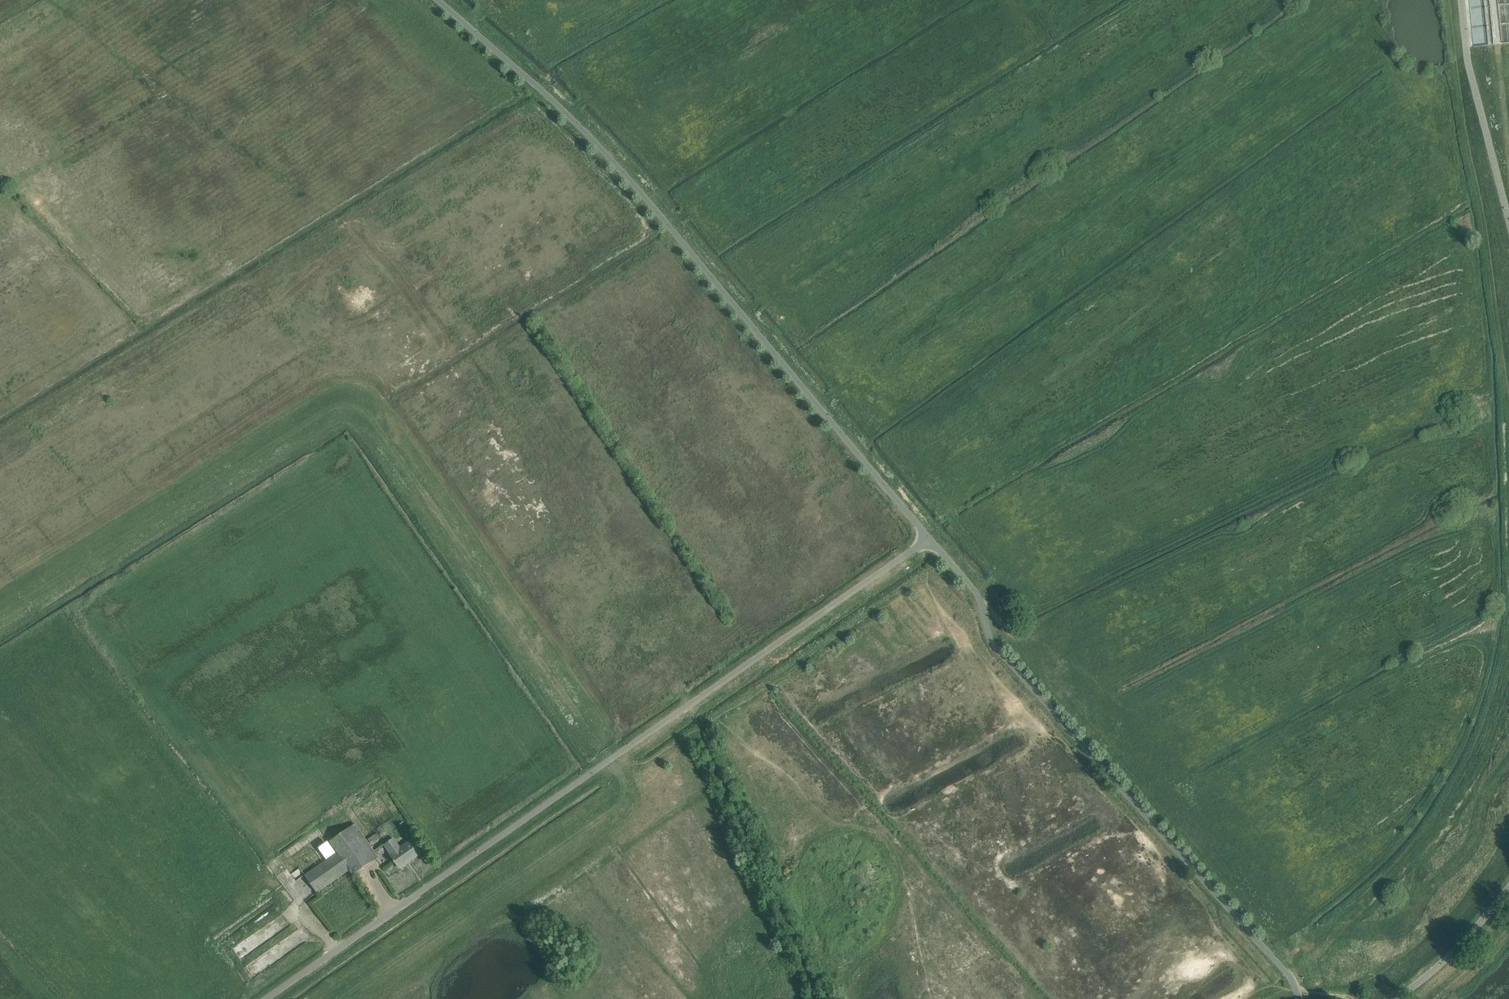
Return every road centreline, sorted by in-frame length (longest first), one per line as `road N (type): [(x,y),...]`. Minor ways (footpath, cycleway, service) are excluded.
road 1 (unclassified): [(265,998),(929,539)]

